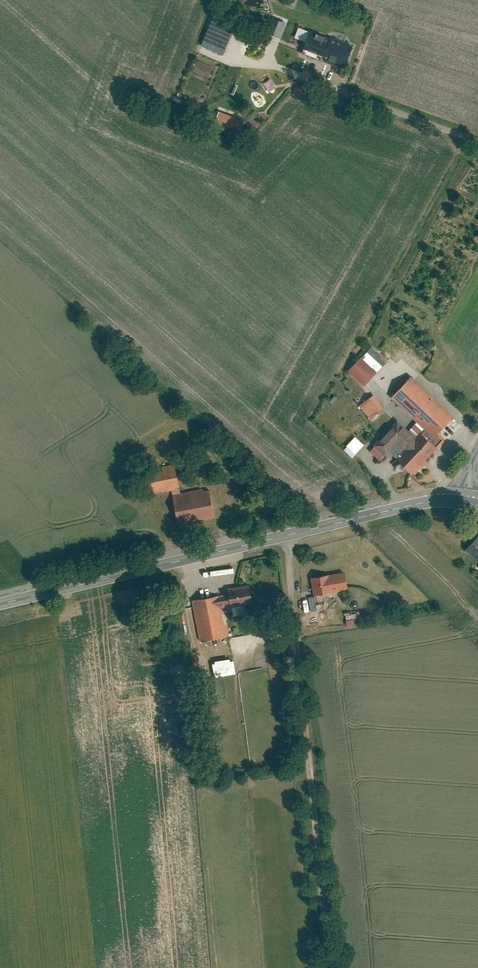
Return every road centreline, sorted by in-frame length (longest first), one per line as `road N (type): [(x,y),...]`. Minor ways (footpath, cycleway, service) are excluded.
road 1 (secondary): [(459,501),(419,503),(0,604)]
road 2 (track): [(288,535),(330,967)]

